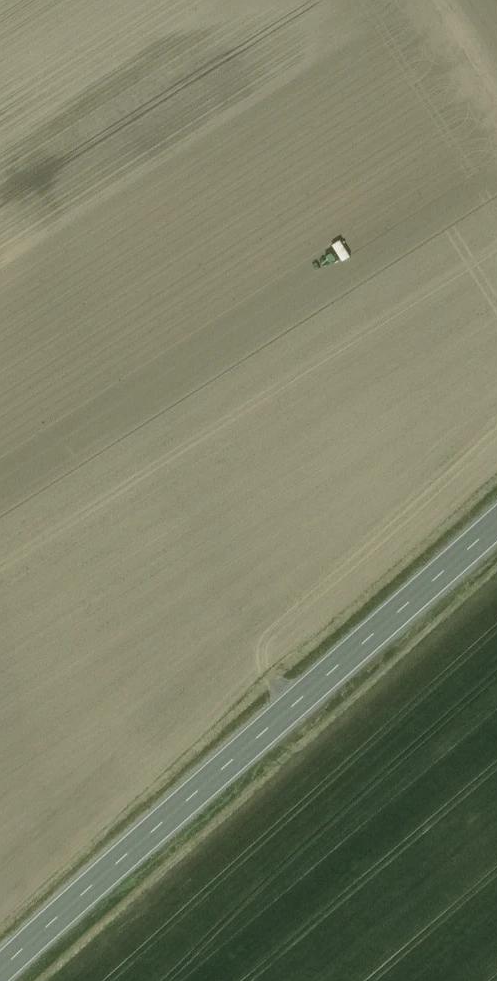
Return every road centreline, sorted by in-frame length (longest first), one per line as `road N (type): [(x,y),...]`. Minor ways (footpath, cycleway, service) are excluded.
road 1 (secondary): [(496,524),(0,970)]

